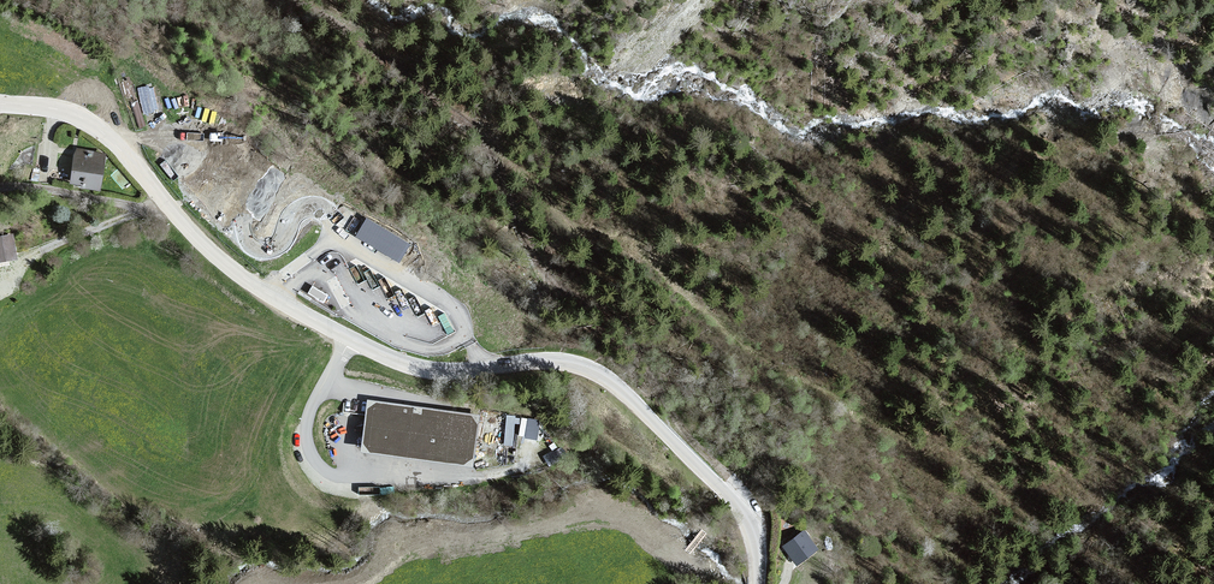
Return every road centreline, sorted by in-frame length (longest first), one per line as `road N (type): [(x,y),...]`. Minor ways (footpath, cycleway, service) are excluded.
road 1 (tertiary): [(0,105),(69,113),(102,132),(238,276),(386,358),(425,372),(553,361),(597,372),(747,516),(753,583)]
road 2 (track): [(727,492),(725,471),(613,314),(557,288),(540,268),(475,127),(287,0)]
road 3 (track): [(488,143),(574,231),(620,239),(646,255),(731,342),(836,399),(949,559),(957,583)]
road 4 (track): [(168,209),(0,187)]

